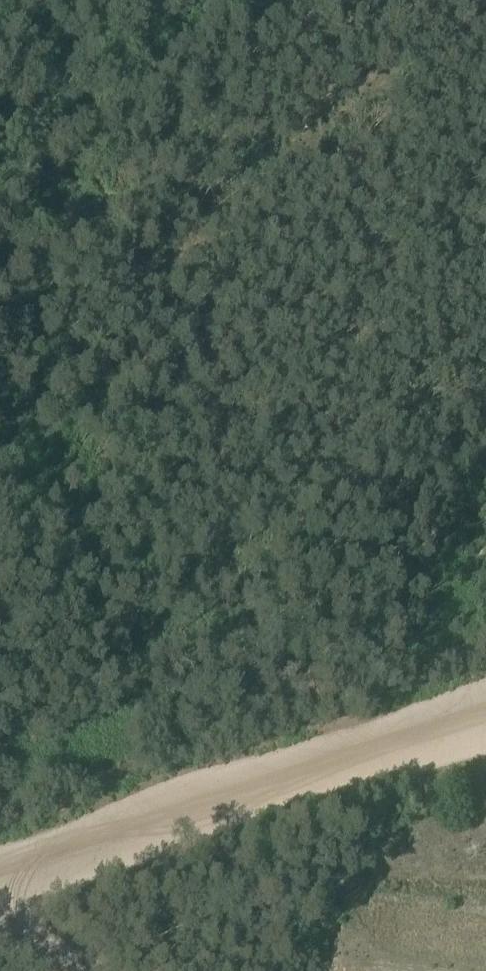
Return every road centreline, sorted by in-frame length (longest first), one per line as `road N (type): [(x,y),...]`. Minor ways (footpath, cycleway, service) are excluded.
road 1 (track): [(0,881),(485,728)]

